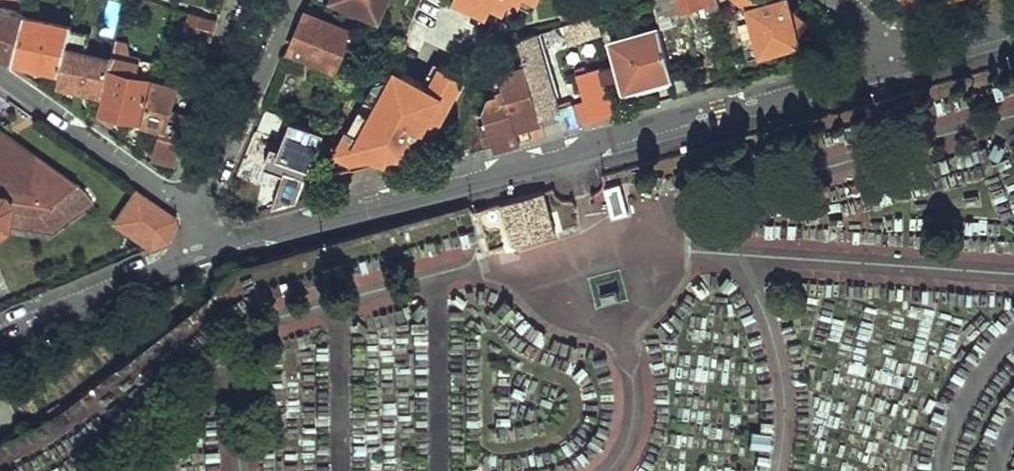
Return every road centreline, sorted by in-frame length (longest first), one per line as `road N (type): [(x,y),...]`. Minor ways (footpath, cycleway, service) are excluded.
road 1 (residential): [(206,252),(895,63)]
road 2 (residential): [(193,206),(0,80)]
road 3 (residential): [(193,206),(289,0)]
road 4 (residential): [(0,336),(206,252)]
road 5 (residential): [(895,63),(1013,31)]

